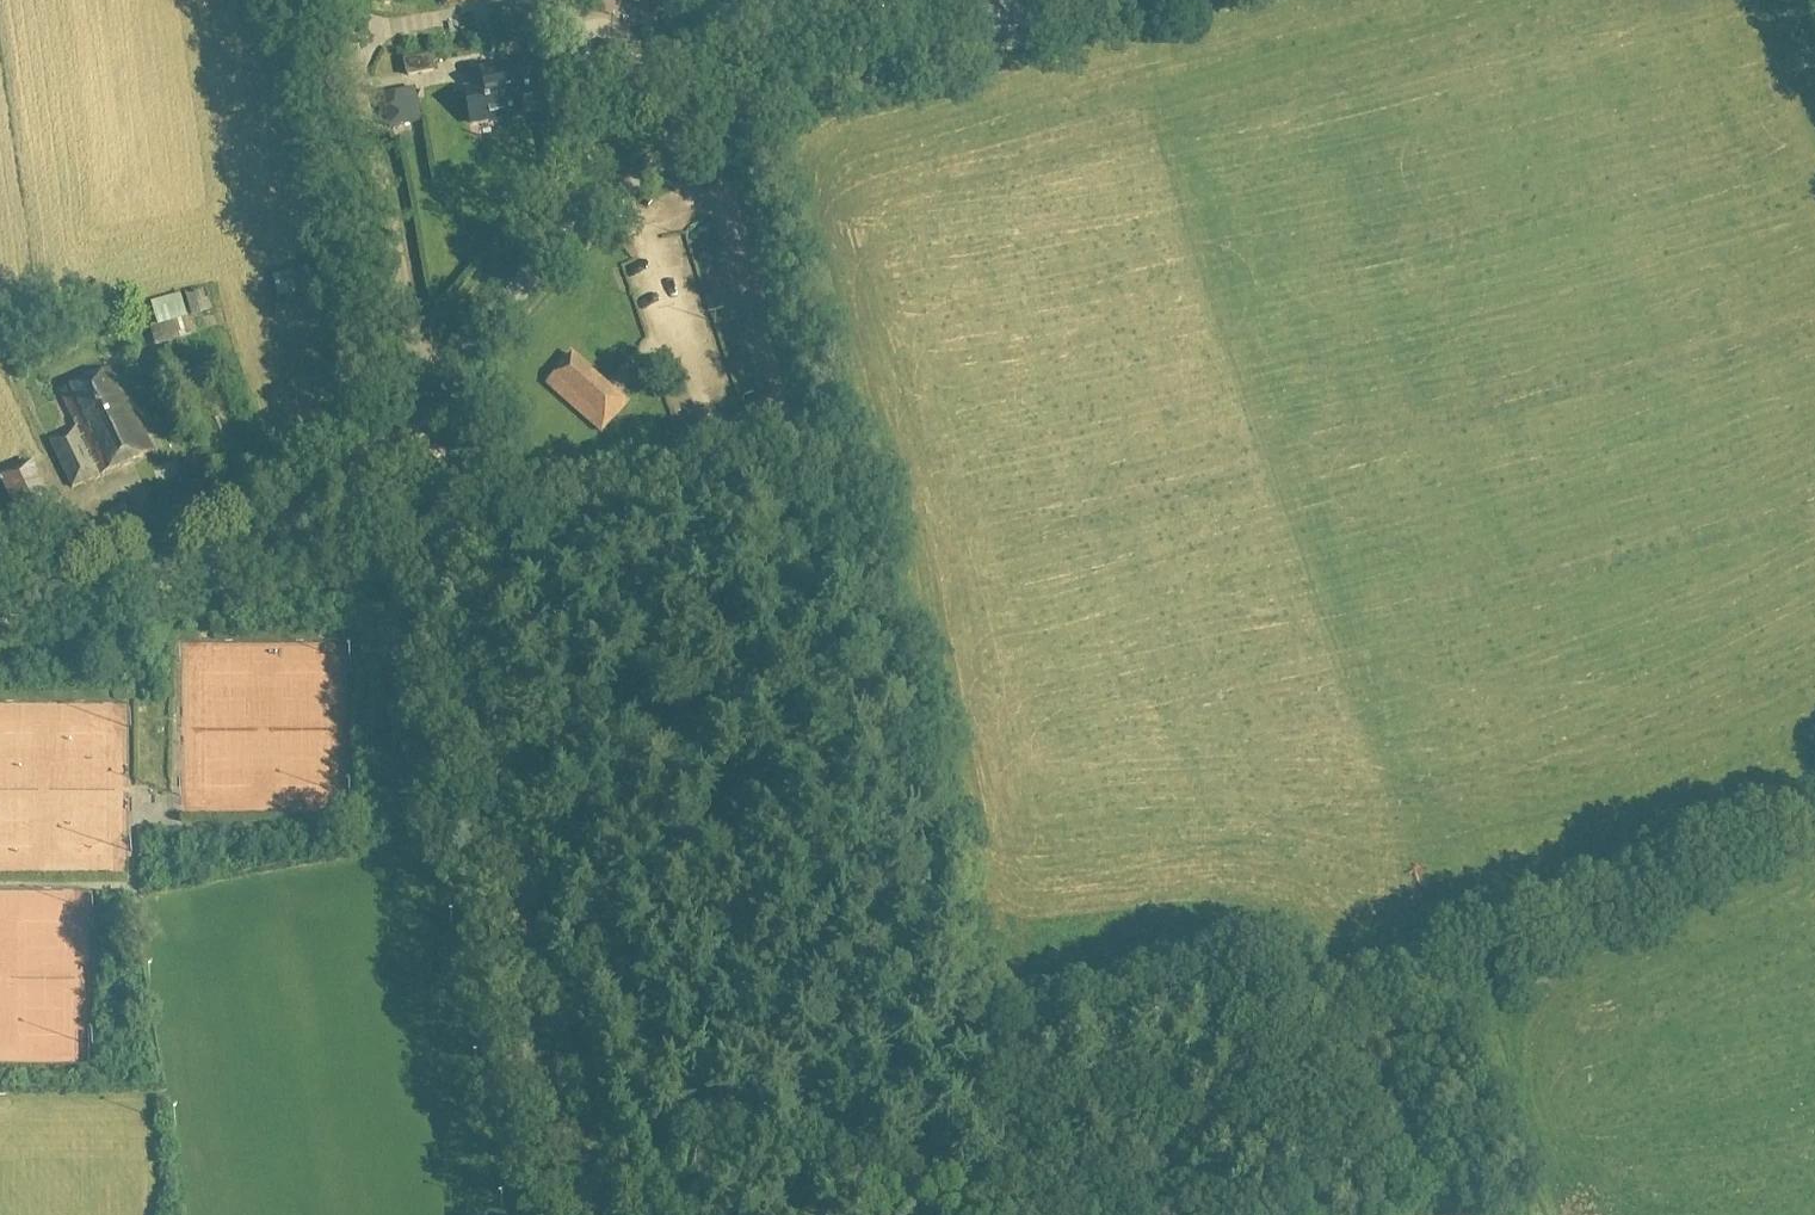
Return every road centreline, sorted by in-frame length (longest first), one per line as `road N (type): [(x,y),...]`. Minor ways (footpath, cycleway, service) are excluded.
road 1 (tertiary): [(0,619),(243,550),(325,500),(407,422),(566,235),(704,135),(877,73),(1142,0)]
road 2 (unknown): [(1814,904),(1766,848),(1720,757),(1695,580),(1653,475),(1579,384),(1526,294),(1485,88),(1414,0)]
road 3 (unknown): [(1007,39),(1018,125),(990,219),(985,275),(1004,350),(1022,387),(1042,399),(1052,431),(1042,464),(1058,499),(1076,513),(1099,578),(1105,620),(1079,713),(1088,754),(1105,775),(1137,771),(1150,748)]
road 4 (track): [(422,404),(541,1043),(586,1214)]
road 5 (unknown): [(1472,596),(1435,429),(1384,297),(1219,0)]
road 6 (unknown): [(1814,874),(1780,904),(1739,909),(1630,966),(1571,1012),(1572,1041),(1656,1214)]
road 7 (unknown): [(1296,758),(1335,745),(1428,619),(1472,596),(1510,581),(1621,598),(1695,580)]
road 8 (unknown): [(1776,289),(1733,269),(1717,238),(1671,98),(1656,0)]
road 9 (unknown): [(1814,412),(1756,212),(1700,171)]
road 10 (unknown): [(1802,379),(1617,431)]
road 11 (unknown): [(1682,127),(1499,154)]
road 12 (unknown): [(1341,213),(1499,154)]
road 13 (unknown): [(1141,764),(1172,789),(1288,765)]
road 14 (unknown): [(1150,748),(1105,620)]
road 15 (unknown): [(1703,653),(1744,649),(1814,606)]

